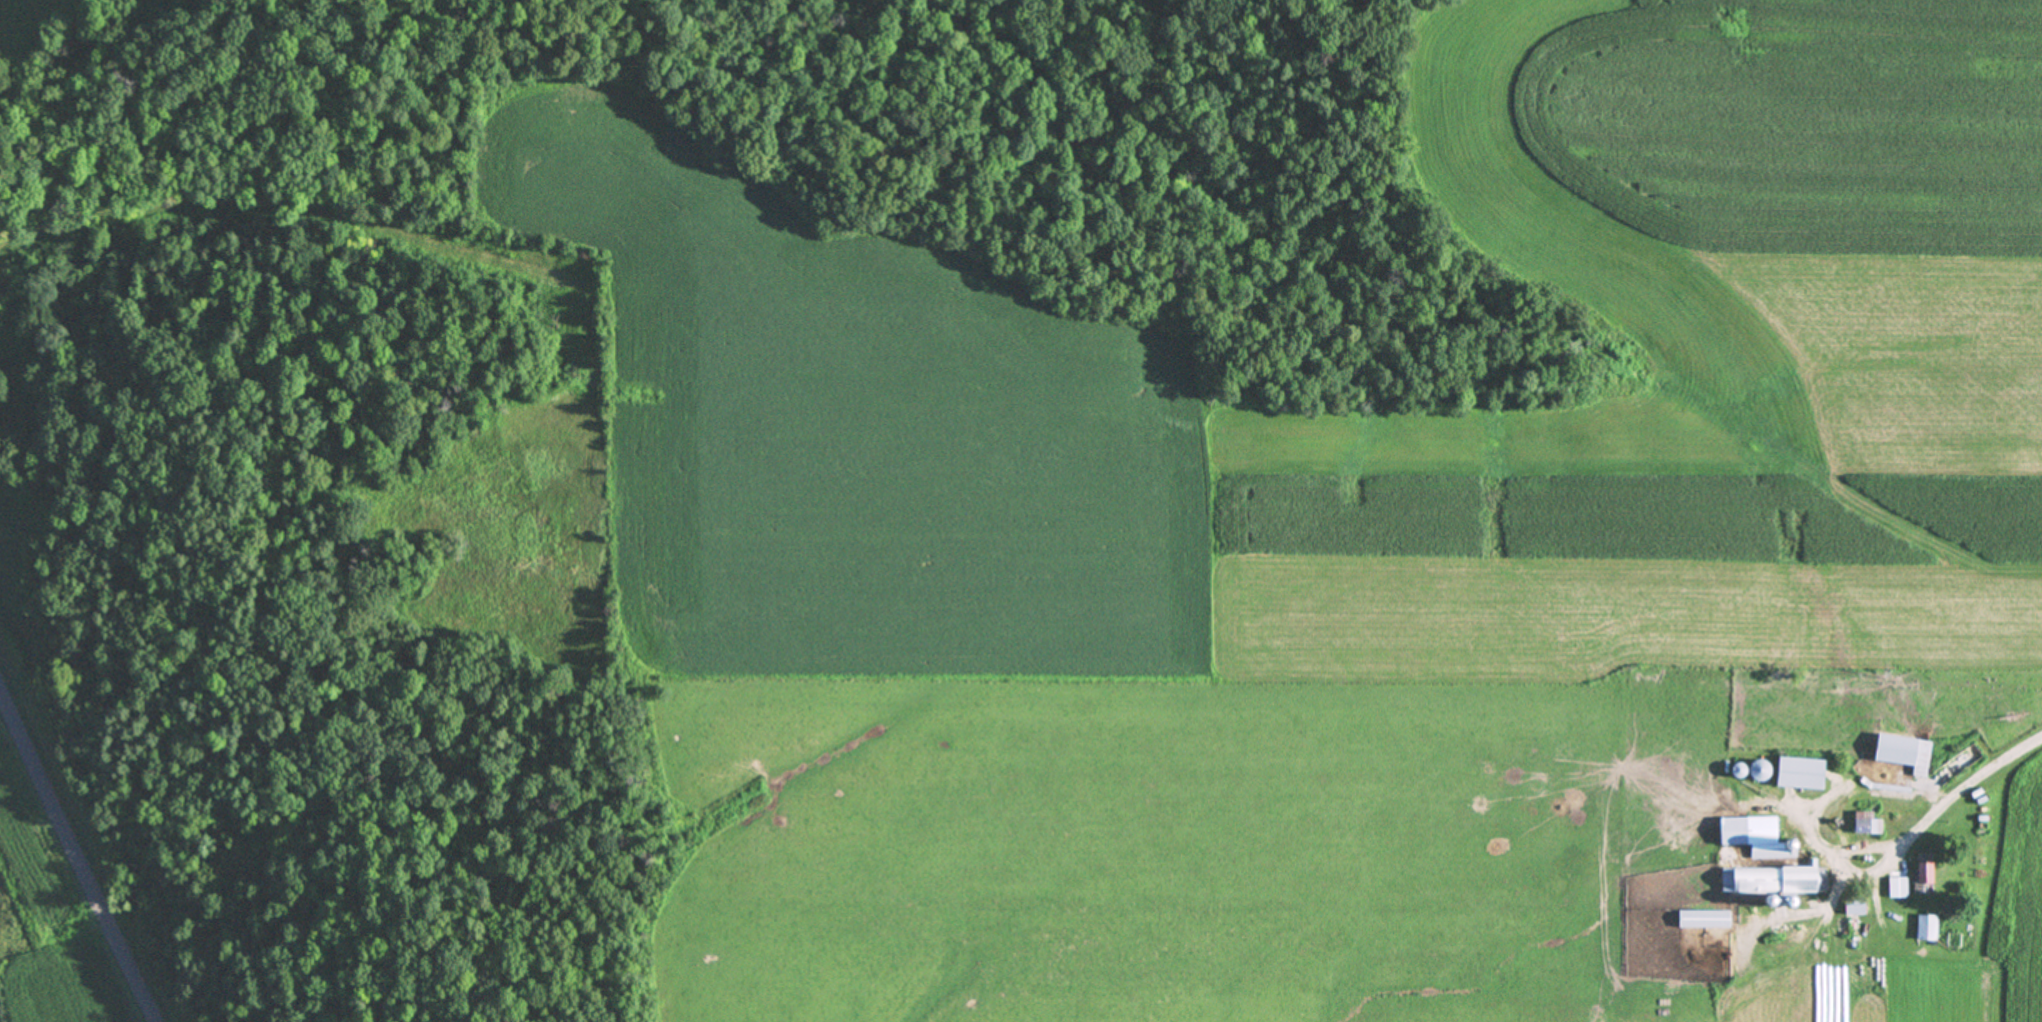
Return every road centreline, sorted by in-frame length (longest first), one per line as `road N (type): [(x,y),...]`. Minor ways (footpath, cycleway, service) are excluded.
road 1 (residential): [(156,1021),(0,696)]

